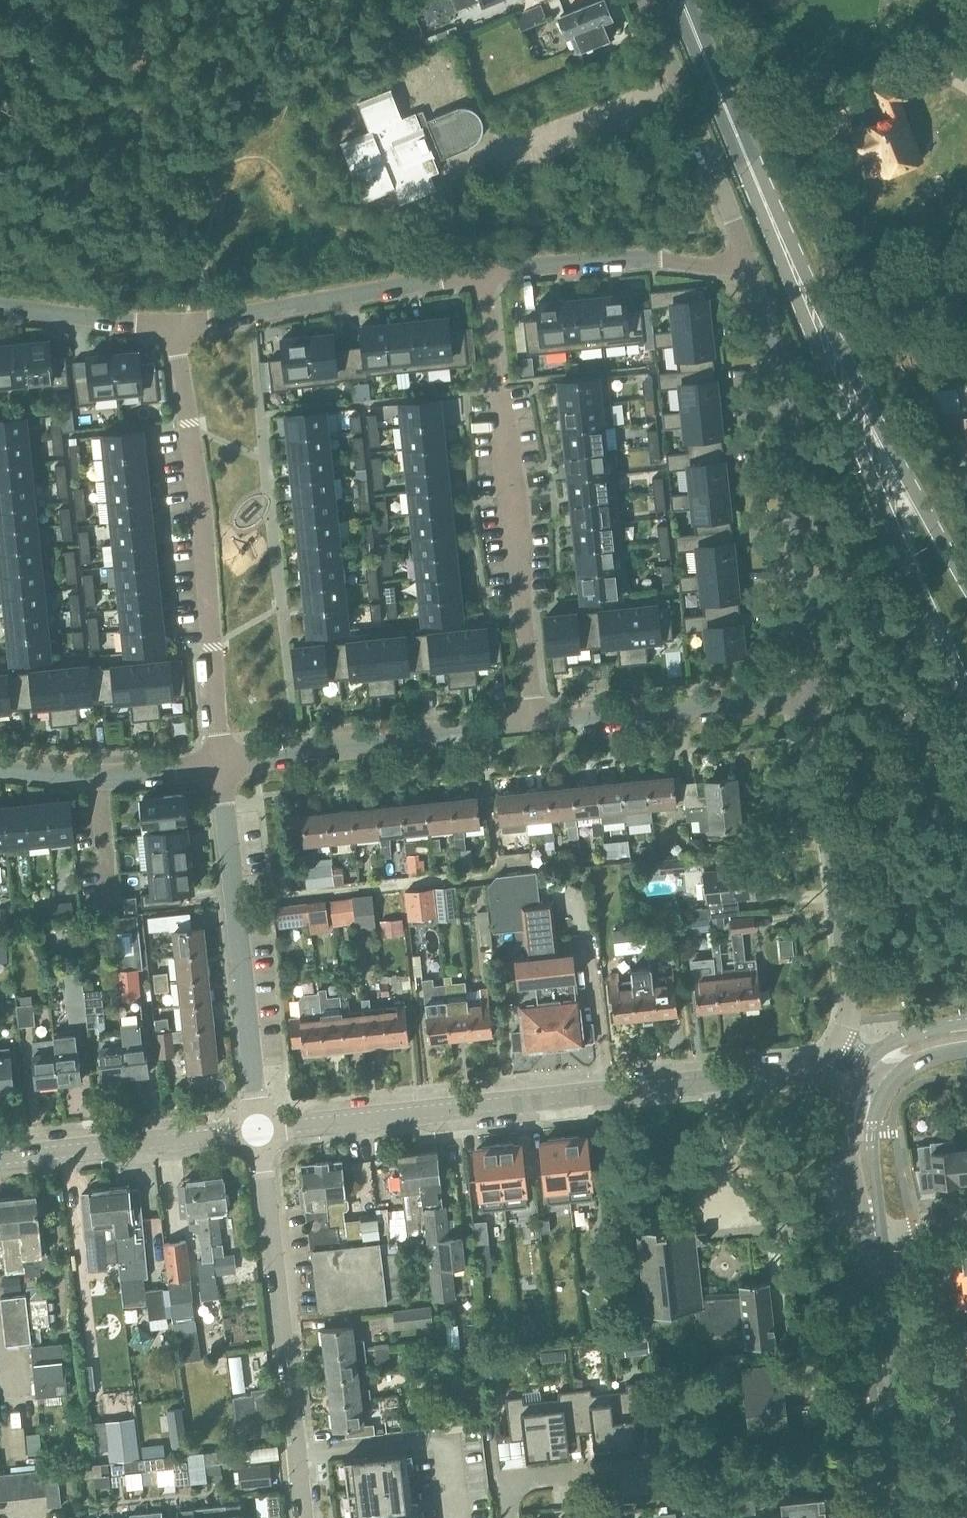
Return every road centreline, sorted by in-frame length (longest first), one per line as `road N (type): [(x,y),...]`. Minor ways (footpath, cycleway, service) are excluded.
road 1 (residential): [(260,1130),(798,1072),(838,1041)]
road 2 (primary): [(785,235),(907,589),(966,711)]
road 3 (residential): [(815,701),(778,342),(747,256)]
road 4 (residential): [(488,273),(537,719)]
road 5 (residential): [(176,325),(221,765)]
road 6 (primary): [(966,581),(785,235)]
road 7 (residential): [(260,1130),(306,1517)]
road 8 (residential): [(260,1130),(221,765)]
road 9 (residential): [(838,1041),(849,1003),(815,701)]
road 10 (residential): [(221,765),(537,719)]
road 11 (residential): [(176,325),(488,273)]
road 12 (secondary): [(906,1517),(876,1228)]
road 13 (residential): [(537,719),(815,701)]
road 14 (residential): [(747,256),(646,0)]
road 15 (residential): [(488,273),(662,257),(702,267),(747,256)]
road 16 (residential): [(0,1159),(260,1130)]
road 17 (primary): [(785,235),(676,0)]
road 18 (track): [(0,57),(20,49),(104,84),(198,0)]
road 19 (residential): [(0,768),(73,779),(221,765)]
road 20 (residential): [(0,308),(176,325)]
road 21 (secondary): [(867,1064),(846,1131),(859,1198),(876,1228)]
road 22 (secondary): [(876,1228),(873,1127),(890,1082)]

